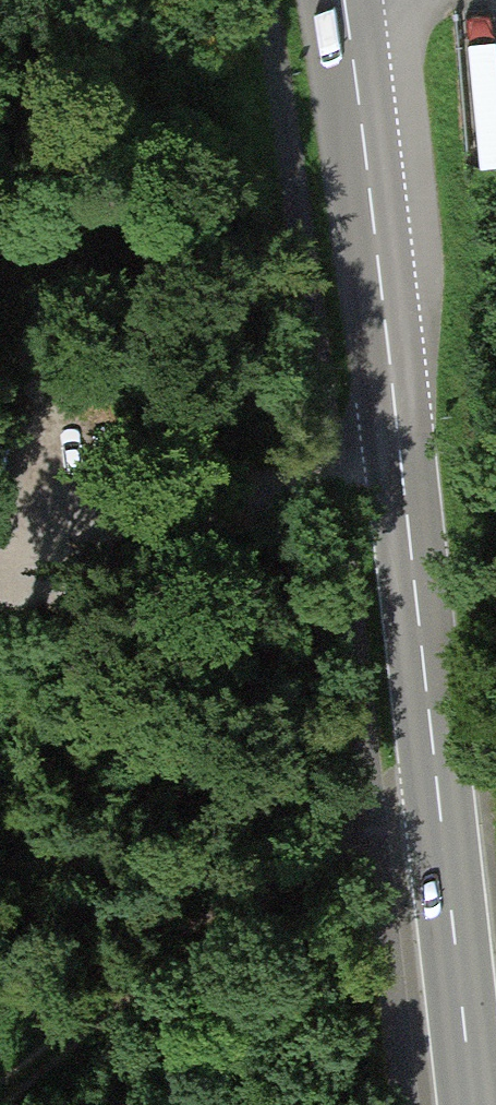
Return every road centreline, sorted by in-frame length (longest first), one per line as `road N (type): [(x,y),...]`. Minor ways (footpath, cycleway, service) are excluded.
road 1 (primary): [(345,0),(473,1104)]
road 2 (track): [(0,1083),(275,879),(440,811)]
road 3 (track): [(0,533),(337,494)]

